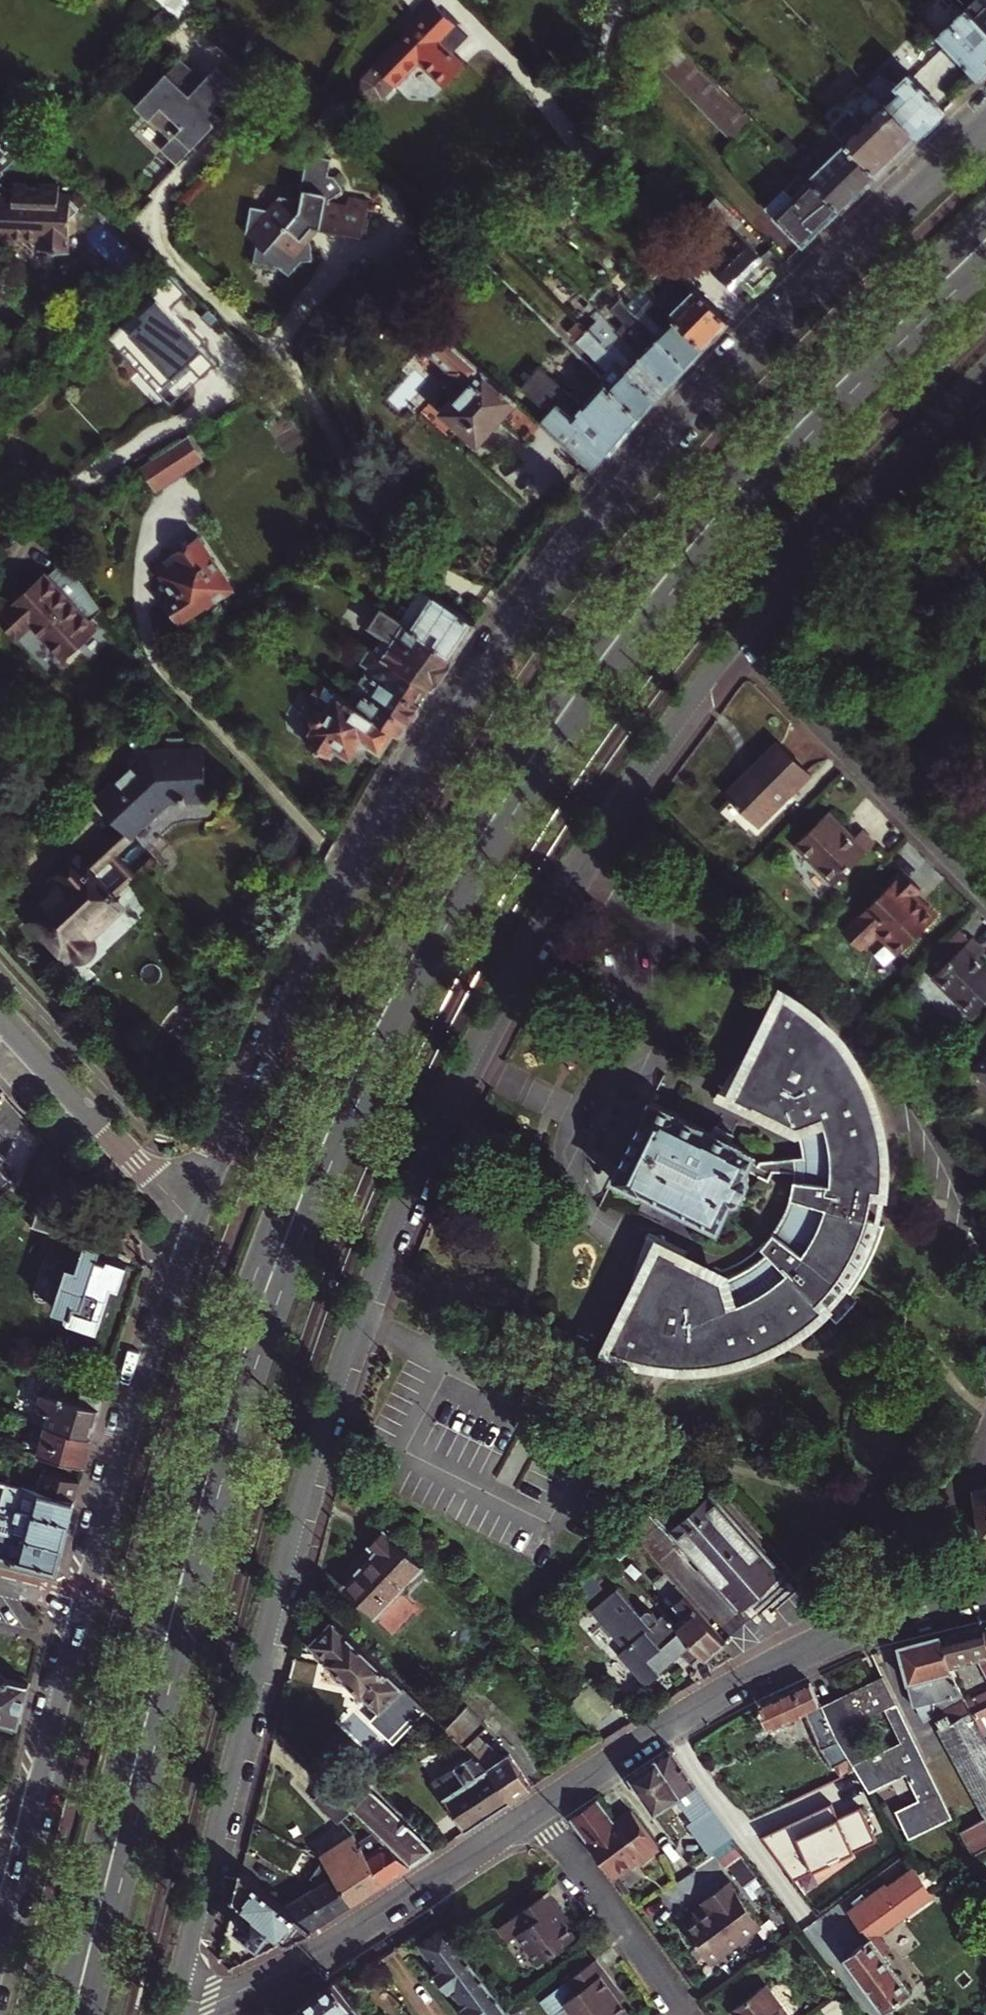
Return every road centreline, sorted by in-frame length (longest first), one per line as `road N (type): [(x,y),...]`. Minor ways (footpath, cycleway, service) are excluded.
road 1 (primary): [(985,219),(754,447),(638,583),(502,775),(393,964),(295,1167),(248,1296),(56,2014)]
road 2 (primary): [(90,2014),(254,1373),(322,1189),(431,958),(542,769),(684,576),(806,438),(985,261)]
road 3 (tertiary): [(173,2000),(309,1466),(394,1223),(543,919),(730,646)]
road 4 (tertiary): [(985,116),(679,422),(499,650),(411,779),(346,894),(197,1222)]
road 5 (tertiary): [(539,1810),(647,1738),(800,1652),(906,1611),(985,1592)]
road 6 (tertiary): [(173,2000),(207,2003),(323,1950),(539,1810)]
road 7 (tertiary): [(197,1222),(140,1396),(86,1603)]
road 8 (tertiary): [(730,646),(816,545),(985,372)]
road 9 (residential): [(730,646),(985,903)]
road 10 (tertiary): [(0,1015),(197,1222)]
road 11 (residential): [(539,1810),(685,2014)]
road 12 (tertiary): [(86,1603),(34,1810)]
road 13 (tertiary): [(34,1810),(0,1947)]

